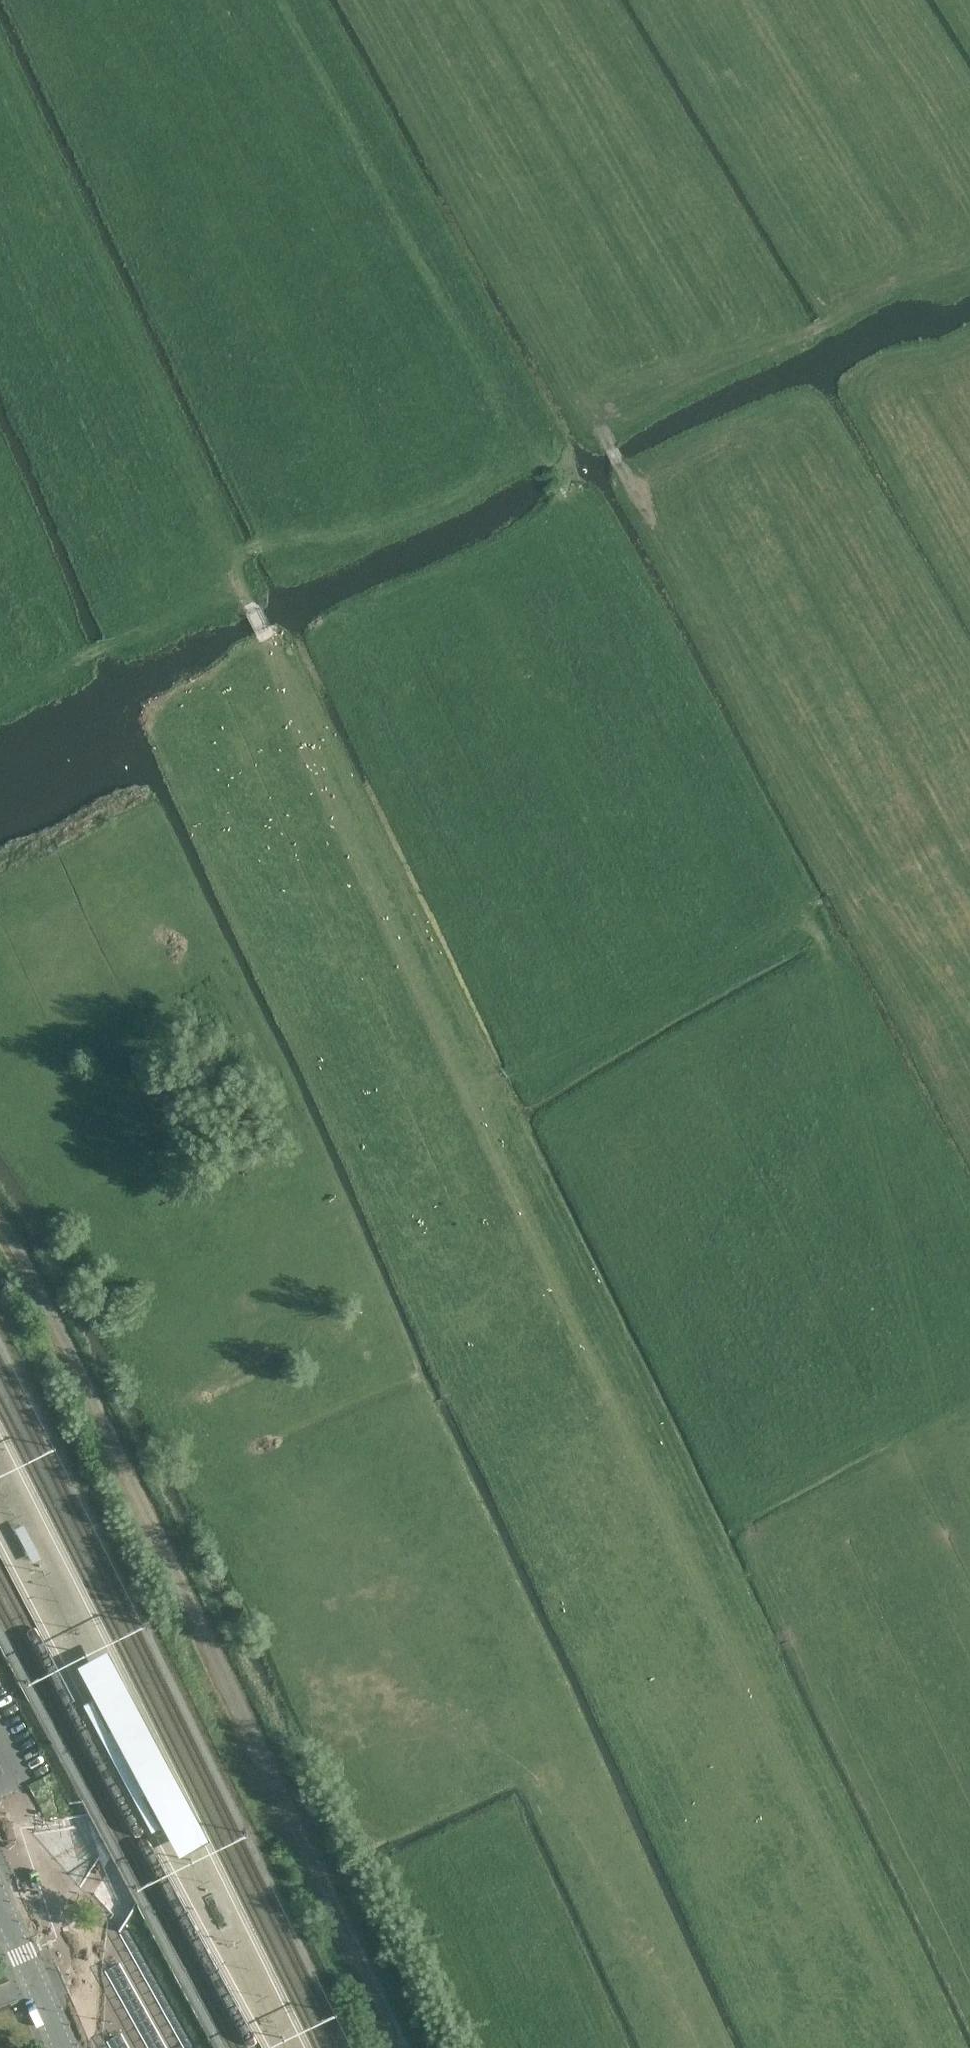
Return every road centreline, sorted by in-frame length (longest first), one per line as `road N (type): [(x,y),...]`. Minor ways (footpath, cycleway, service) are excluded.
road 1 (tertiary): [(64,2047),(0,1902)]

